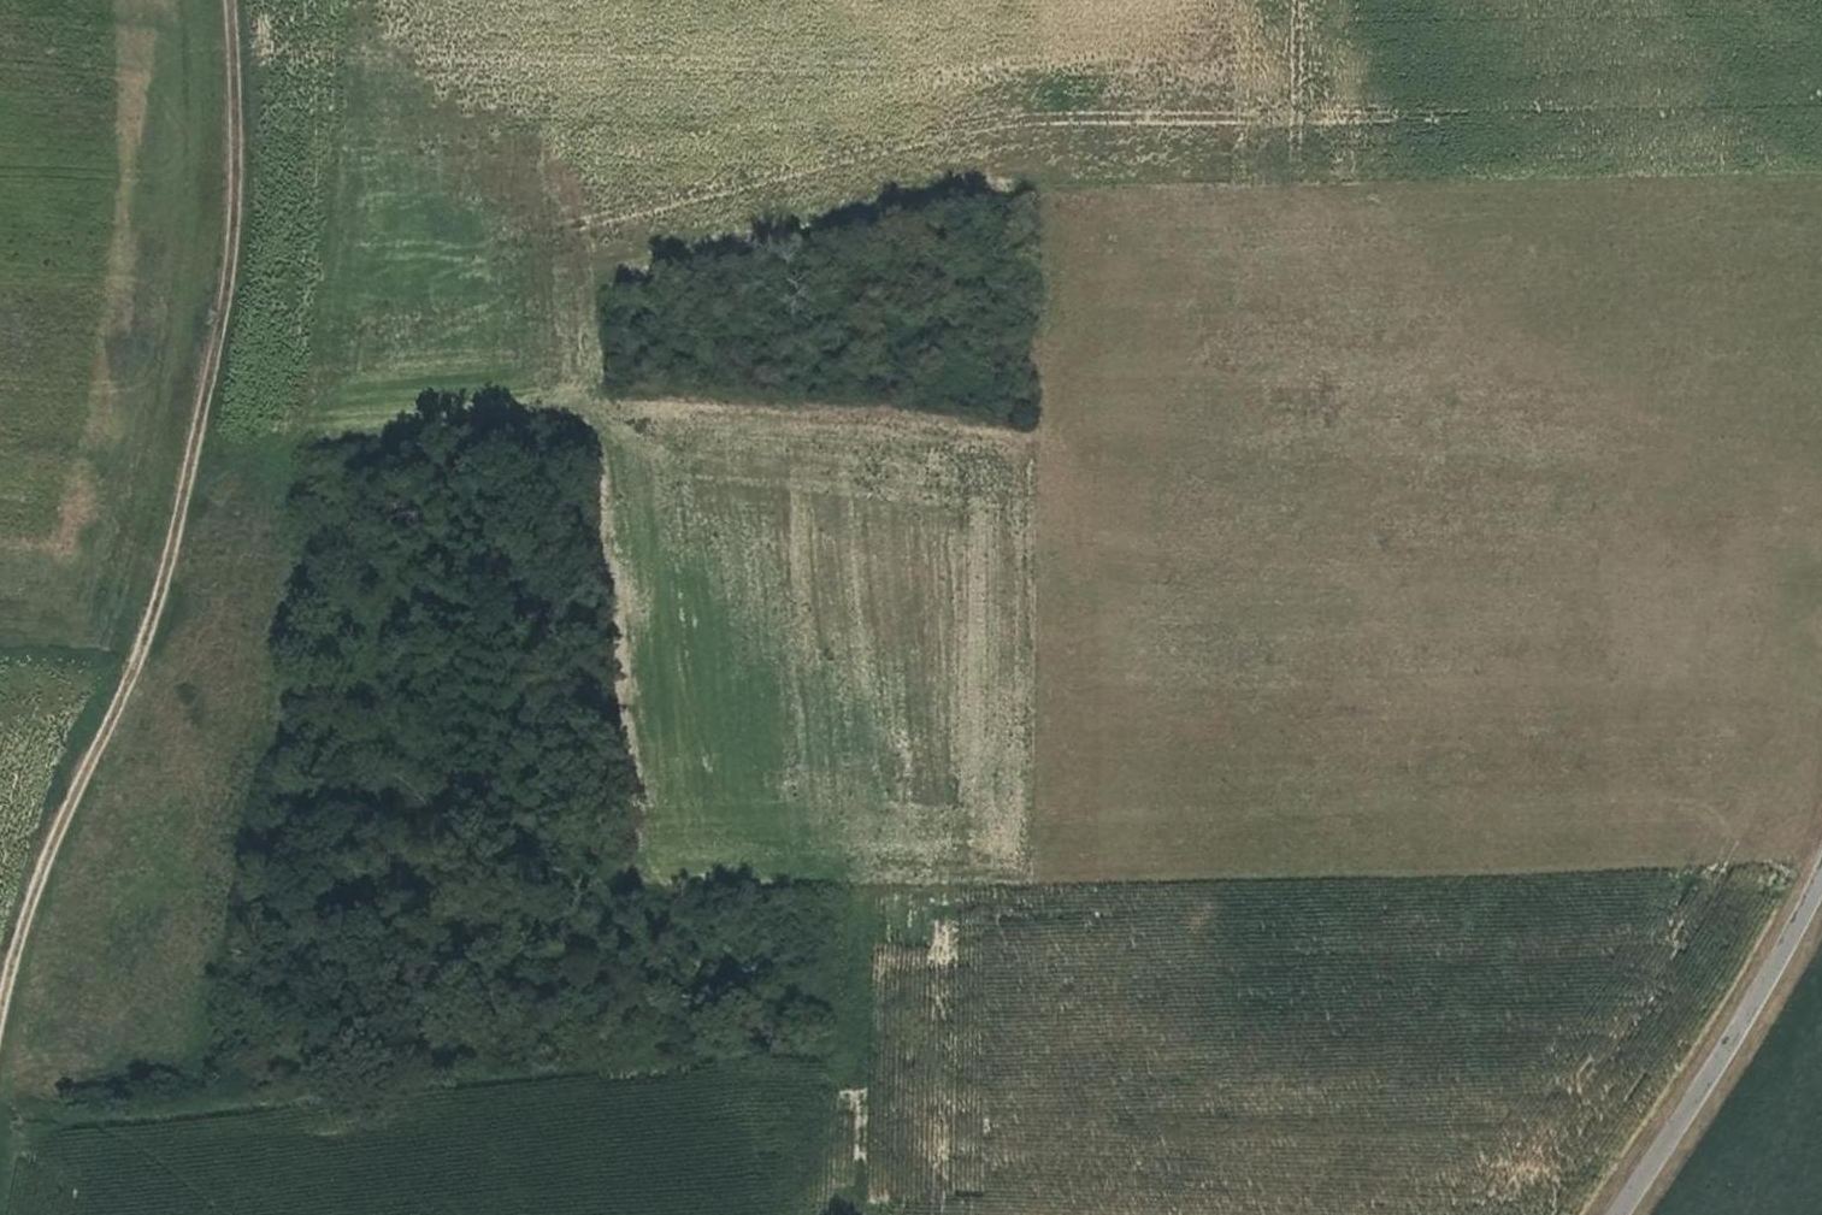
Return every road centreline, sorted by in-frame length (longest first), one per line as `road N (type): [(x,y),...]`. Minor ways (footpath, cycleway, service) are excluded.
road 1 (track): [(0,999),(47,849),(162,584),(188,483),(233,270),(231,0)]
road 2 (unclassified): [(1821,872),(1731,1047),(1613,1214)]

